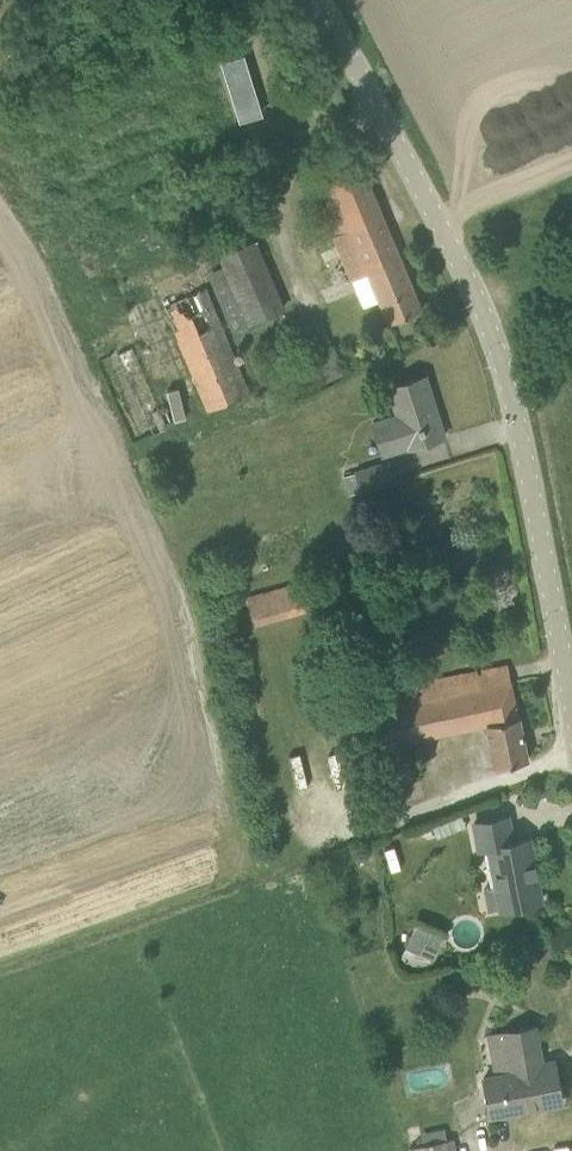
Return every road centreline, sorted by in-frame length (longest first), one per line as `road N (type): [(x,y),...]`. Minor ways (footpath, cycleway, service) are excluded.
road 1 (tertiary): [(571,739),(469,296),(429,201),(313,0)]
road 2 (track): [(571,375),(492,291),(469,296)]

